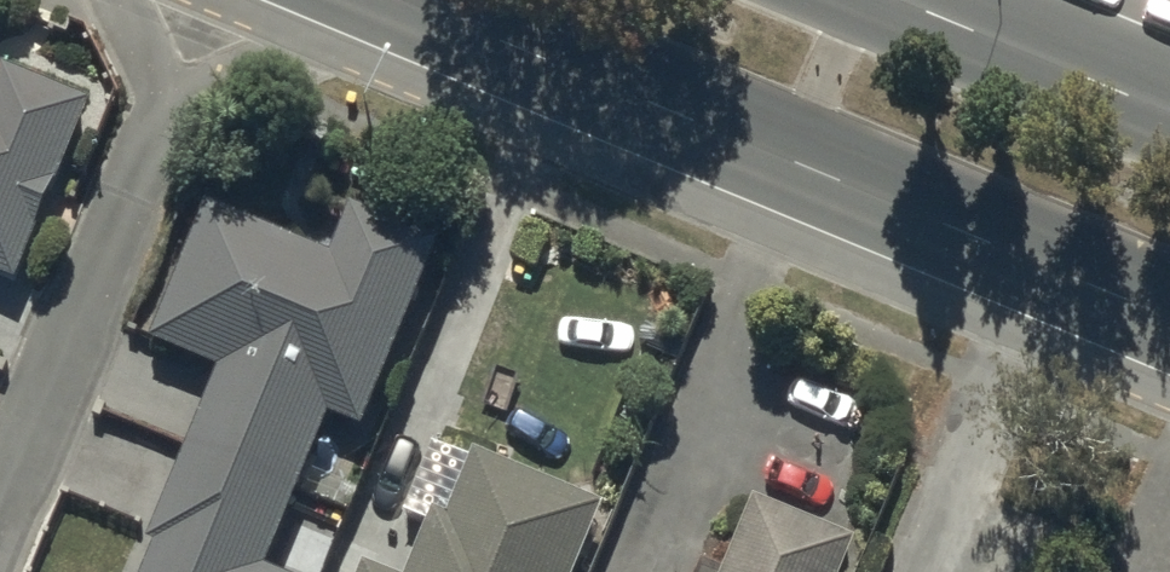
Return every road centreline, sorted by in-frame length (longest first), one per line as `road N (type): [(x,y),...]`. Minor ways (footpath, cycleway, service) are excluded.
road 1 (trunk): [(1169,314),(409,0)]
road 2 (residential): [(0,508),(211,0)]
road 3 (trunk): [(896,0),(1169,114)]

